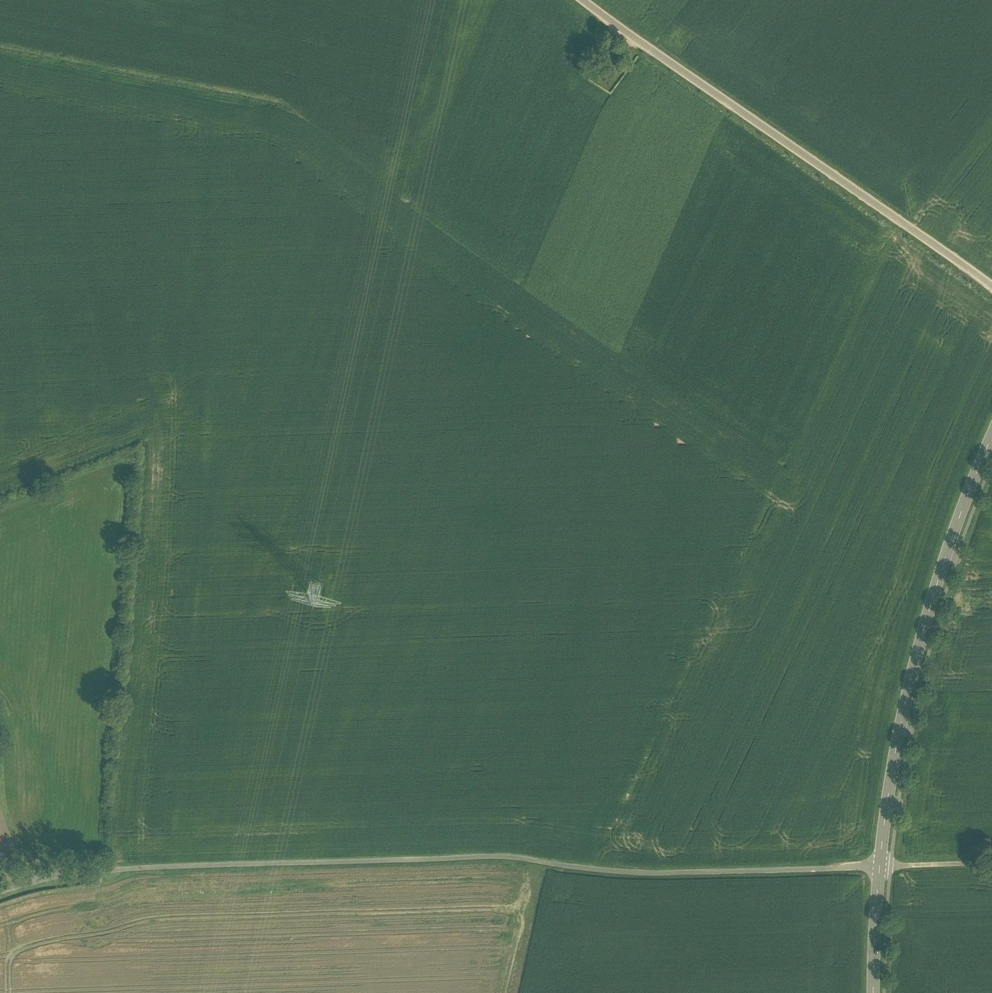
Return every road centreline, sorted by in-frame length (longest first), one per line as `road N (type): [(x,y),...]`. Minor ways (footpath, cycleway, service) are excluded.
road 1 (tertiary): [(991,435),(941,571),(901,724),(885,817),(873,992)]
road 2 (unclassified): [(584,0),(991,292)]

